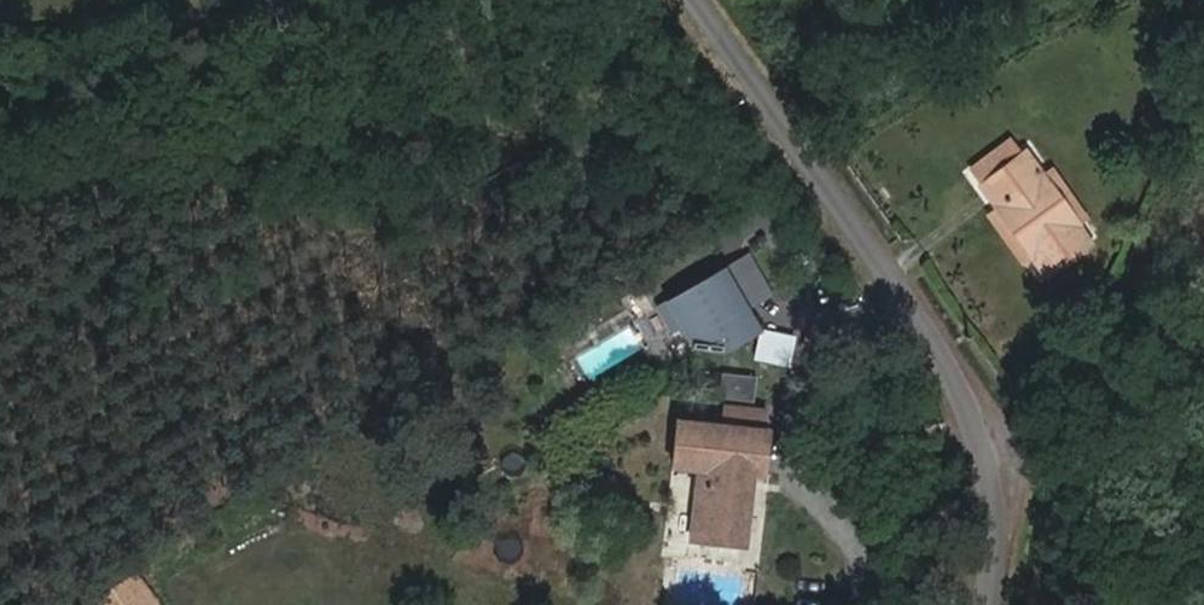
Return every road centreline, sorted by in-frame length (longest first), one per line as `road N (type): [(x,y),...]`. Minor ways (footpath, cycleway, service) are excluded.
road 1 (residential): [(1005,604),(1029,454),(706,0)]

